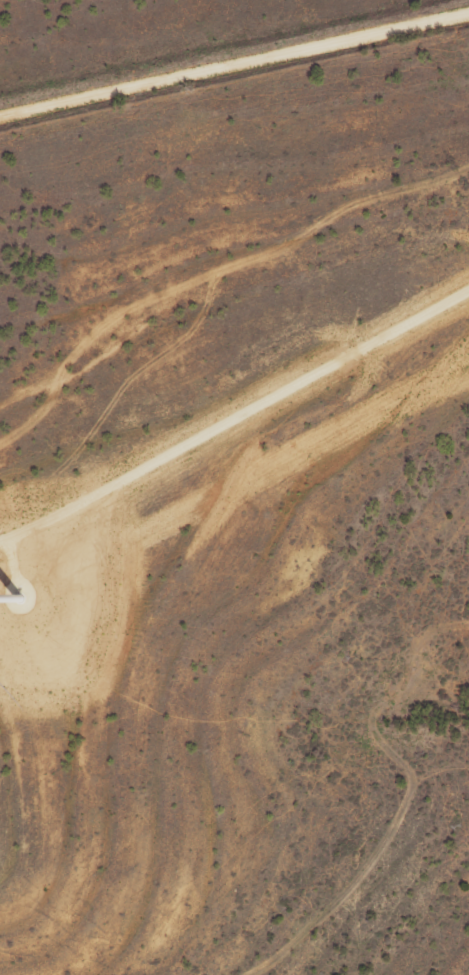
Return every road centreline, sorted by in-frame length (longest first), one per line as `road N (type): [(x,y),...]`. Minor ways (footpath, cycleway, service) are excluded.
road 1 (residential): [(0,119),(468,13)]

